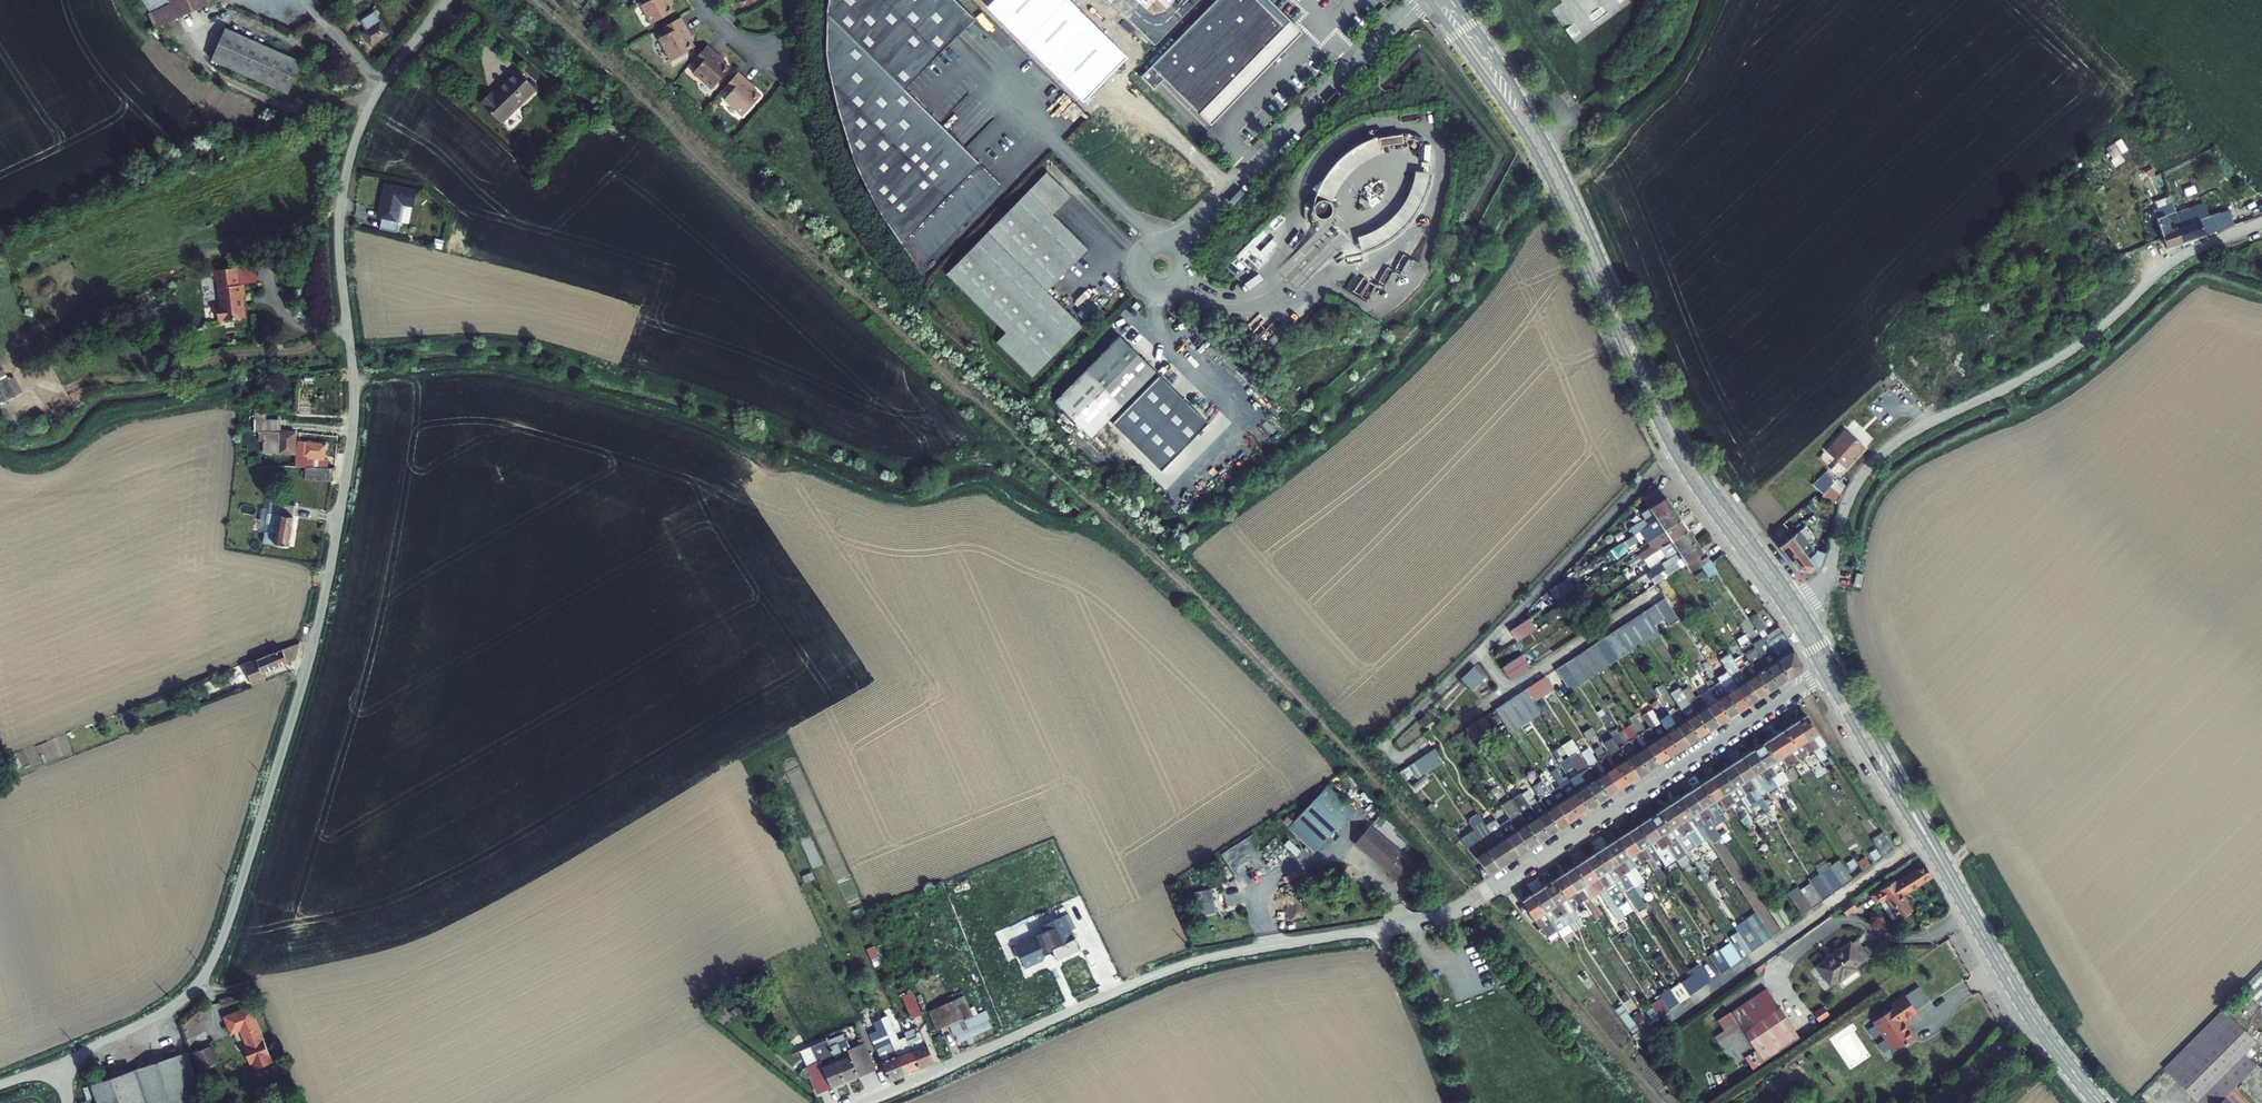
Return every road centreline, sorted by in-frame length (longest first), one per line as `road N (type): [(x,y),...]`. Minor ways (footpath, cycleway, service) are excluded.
road 1 (unclassified): [(447,0),(379,89),(350,160),(339,244),(353,383),(349,460),(308,662),(224,934),(182,1000),(59,1065)]
road 2 (secondary): [(1485,60),(1552,173),(1676,449),(1830,670)]
road 3 (unclassified): [(1477,898),(1422,922),(1187,965),(865,1102)]
road 4 (residential): [(1830,670),(1477,898)]
road 5 (residential): [(1422,0),(1174,250)]
road 6 (secondary): [(2100,1102),(2035,1021),(1940,861)]
road 7 (secondary): [(1830,670),(1940,861)]
road 8 (residential): [(1174,250),(1144,251),(1143,281),(1173,284),(1177,254)]

